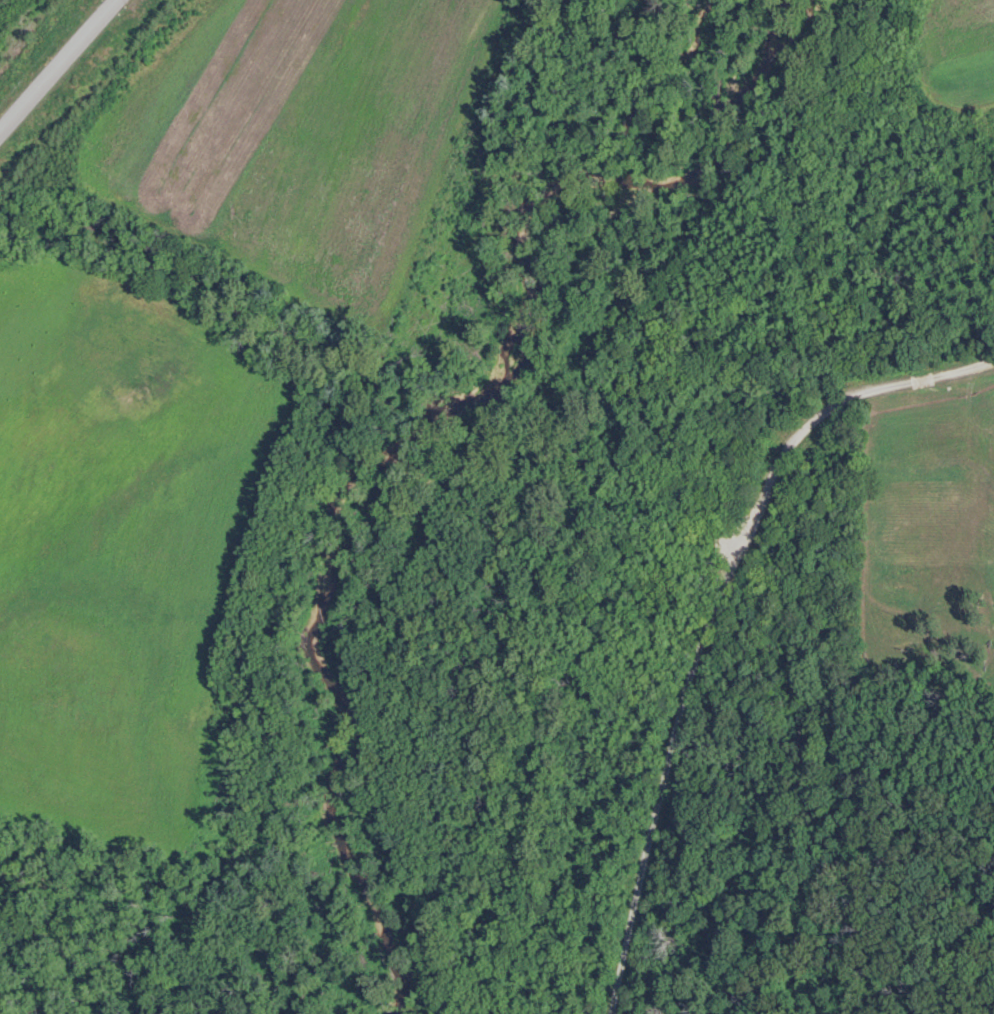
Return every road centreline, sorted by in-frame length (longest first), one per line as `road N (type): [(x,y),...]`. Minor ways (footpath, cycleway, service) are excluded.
road 1 (residential): [(993,360),(836,401),(798,432),(747,520),(722,542)]
road 2 (residential): [(0,129),(114,0)]

